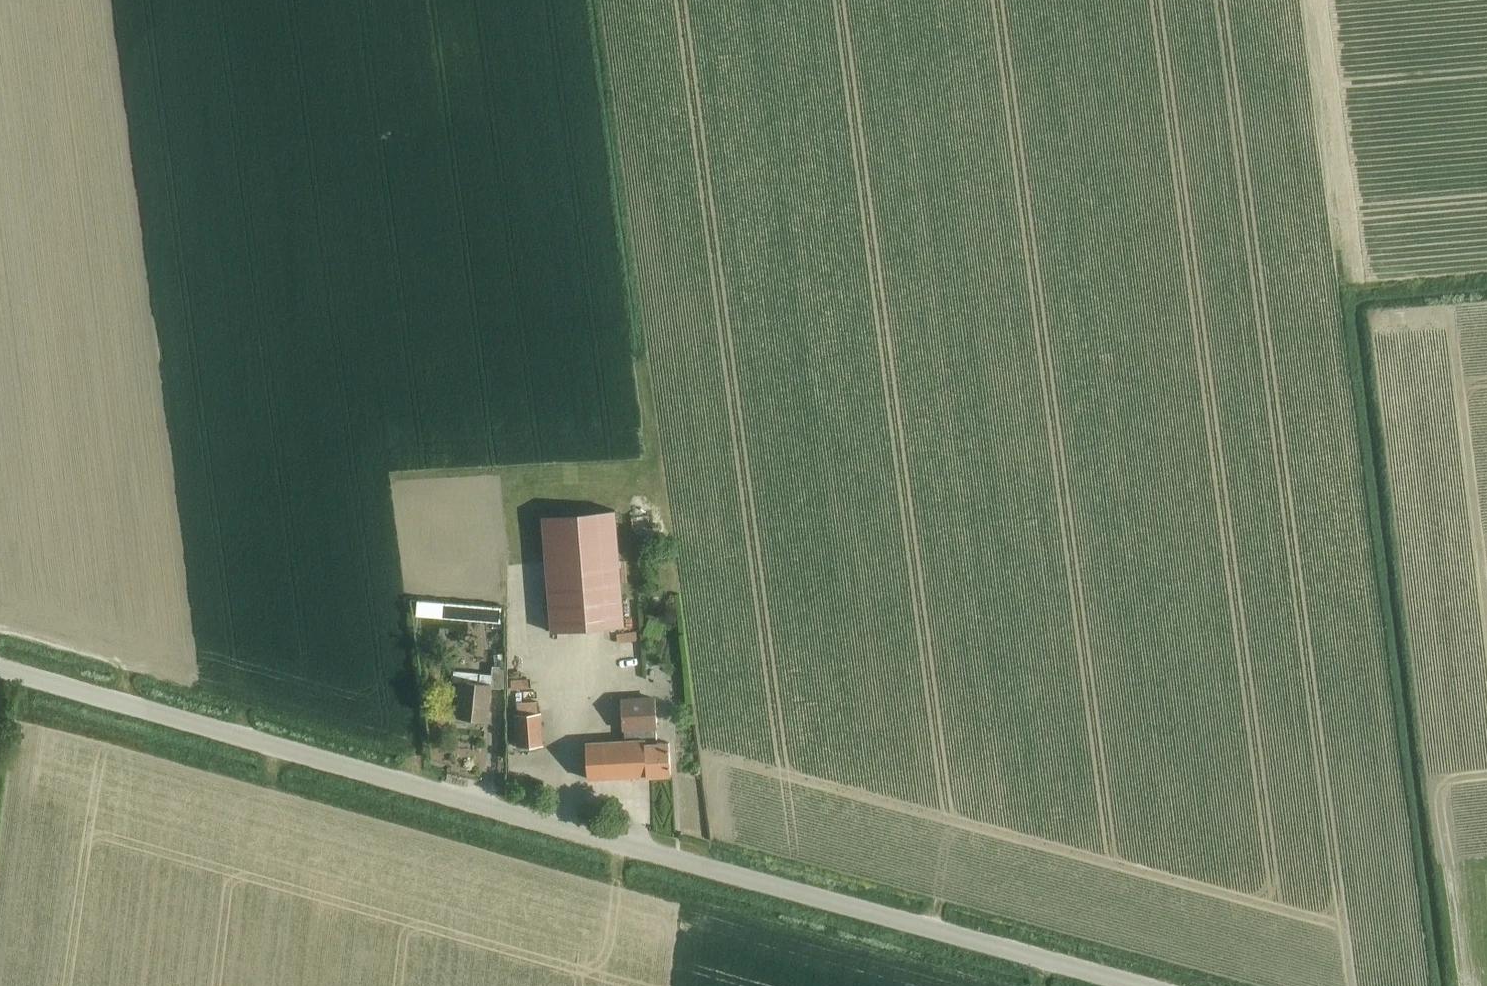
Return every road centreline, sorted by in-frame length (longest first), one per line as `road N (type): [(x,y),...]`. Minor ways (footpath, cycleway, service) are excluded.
road 1 (unclassified): [(1167,985),(546,806),(0,669)]

